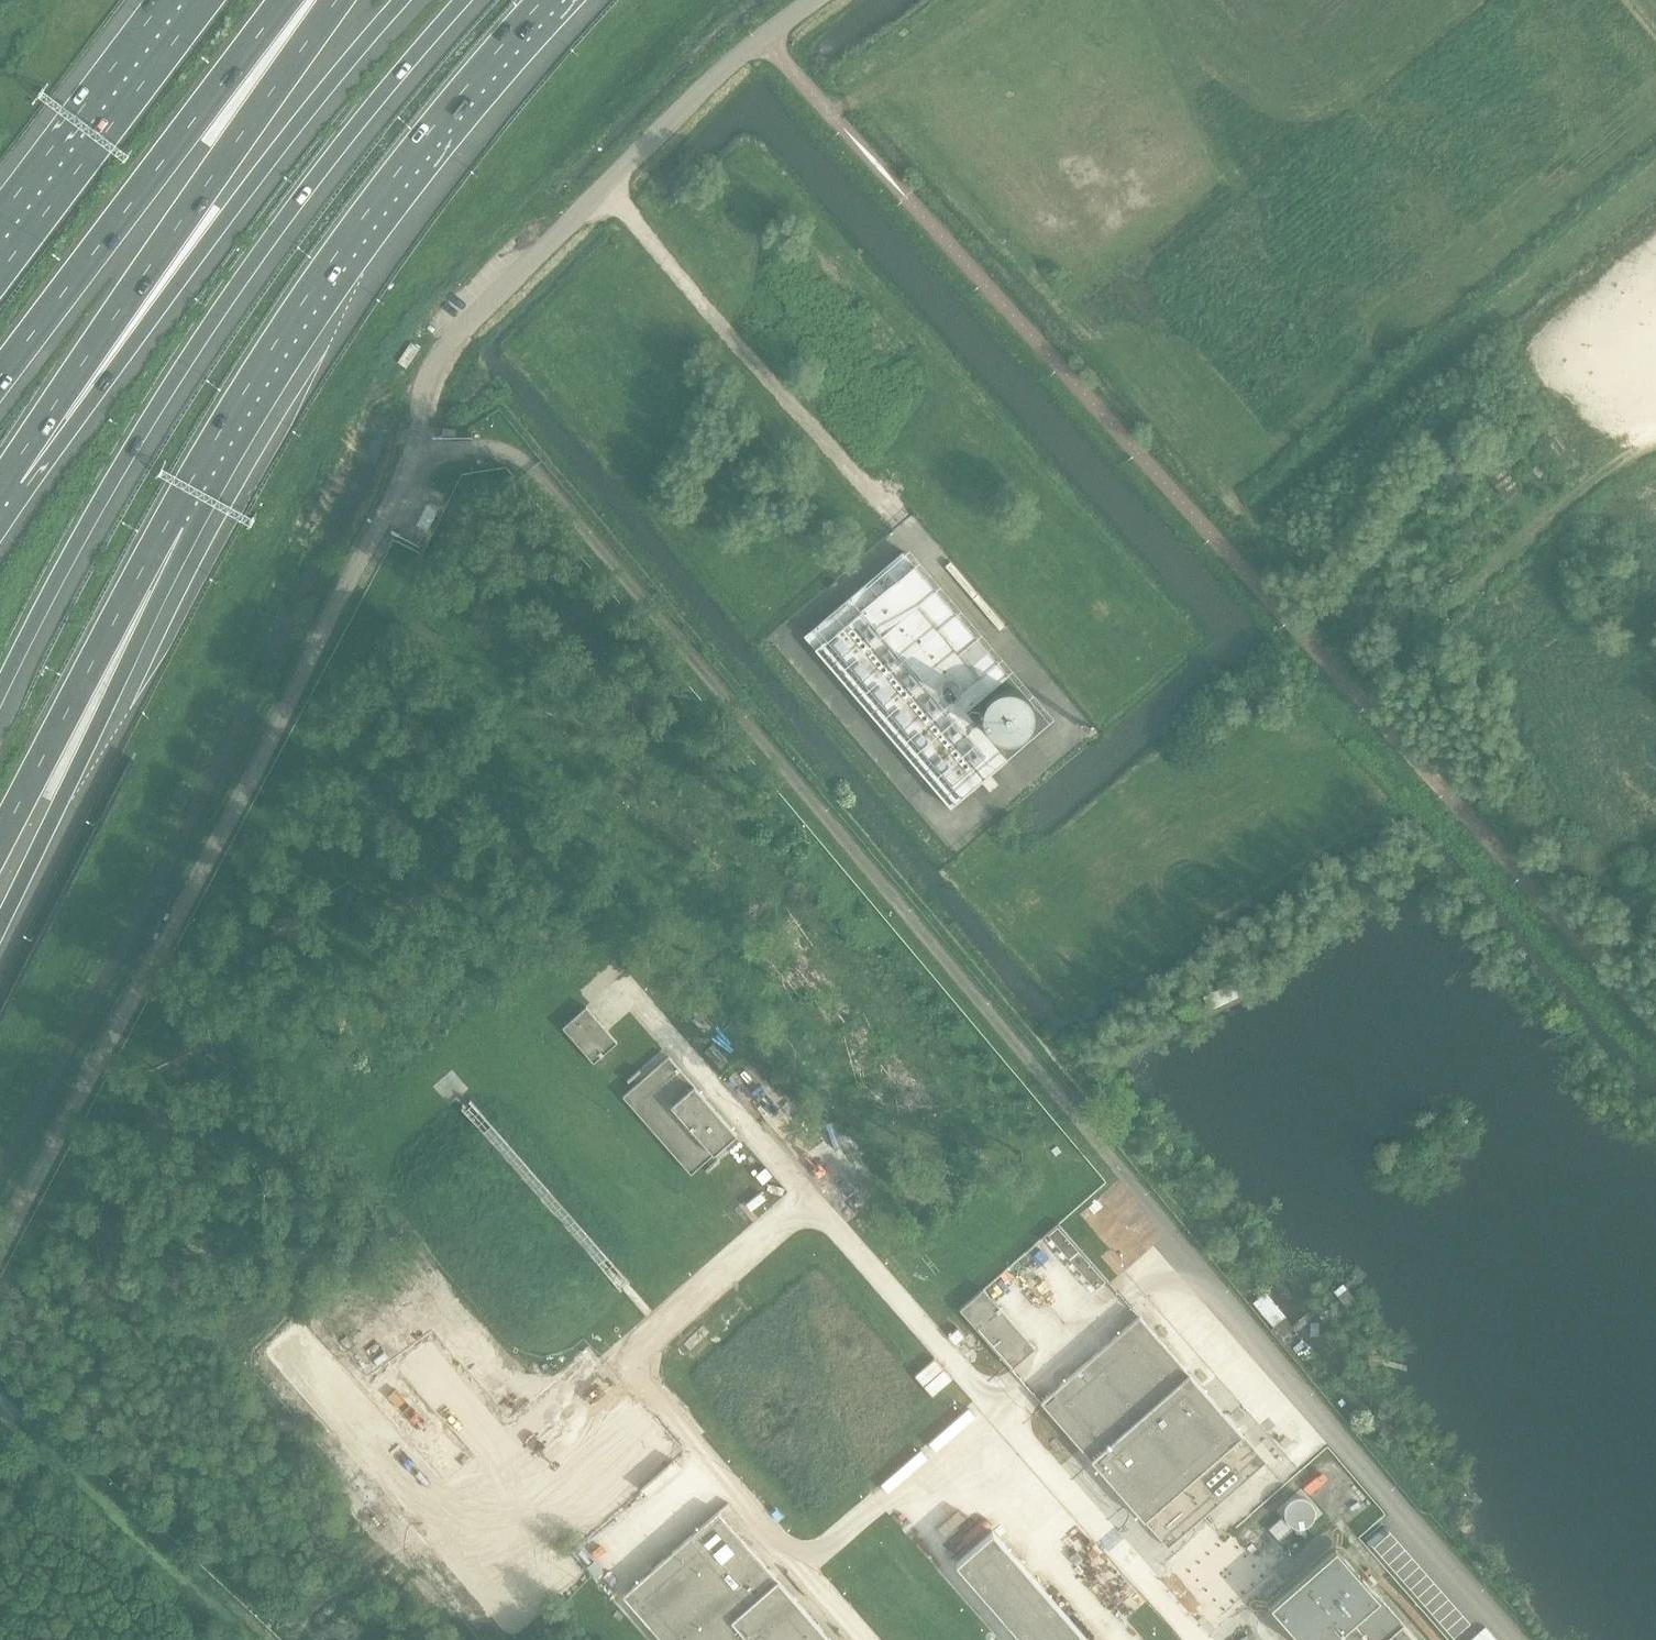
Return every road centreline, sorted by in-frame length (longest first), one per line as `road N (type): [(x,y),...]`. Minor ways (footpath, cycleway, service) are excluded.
road 1 (motorway): [(0,692),(89,520),(202,335),(332,155),(462,0)]
road 2 (motorway): [(170,517),(324,270),(542,0)]
road 3 (motorway): [(14,478),(401,0)]
road 4 (motorway): [(14,478),(332,0)]
road 5 (unclassified): [(415,426),(427,377),(454,337),(762,37)]
road 6 (motorway): [(0,377),(289,0)]
road 7 (motorway): [(0,925),(60,803),(170,517)]
road 8 (motorway): [(0,841),(170,517)]
road 9 (track): [(1655,442),(1394,649)]
road 10 (motorway): [(181,0),(0,244)]

